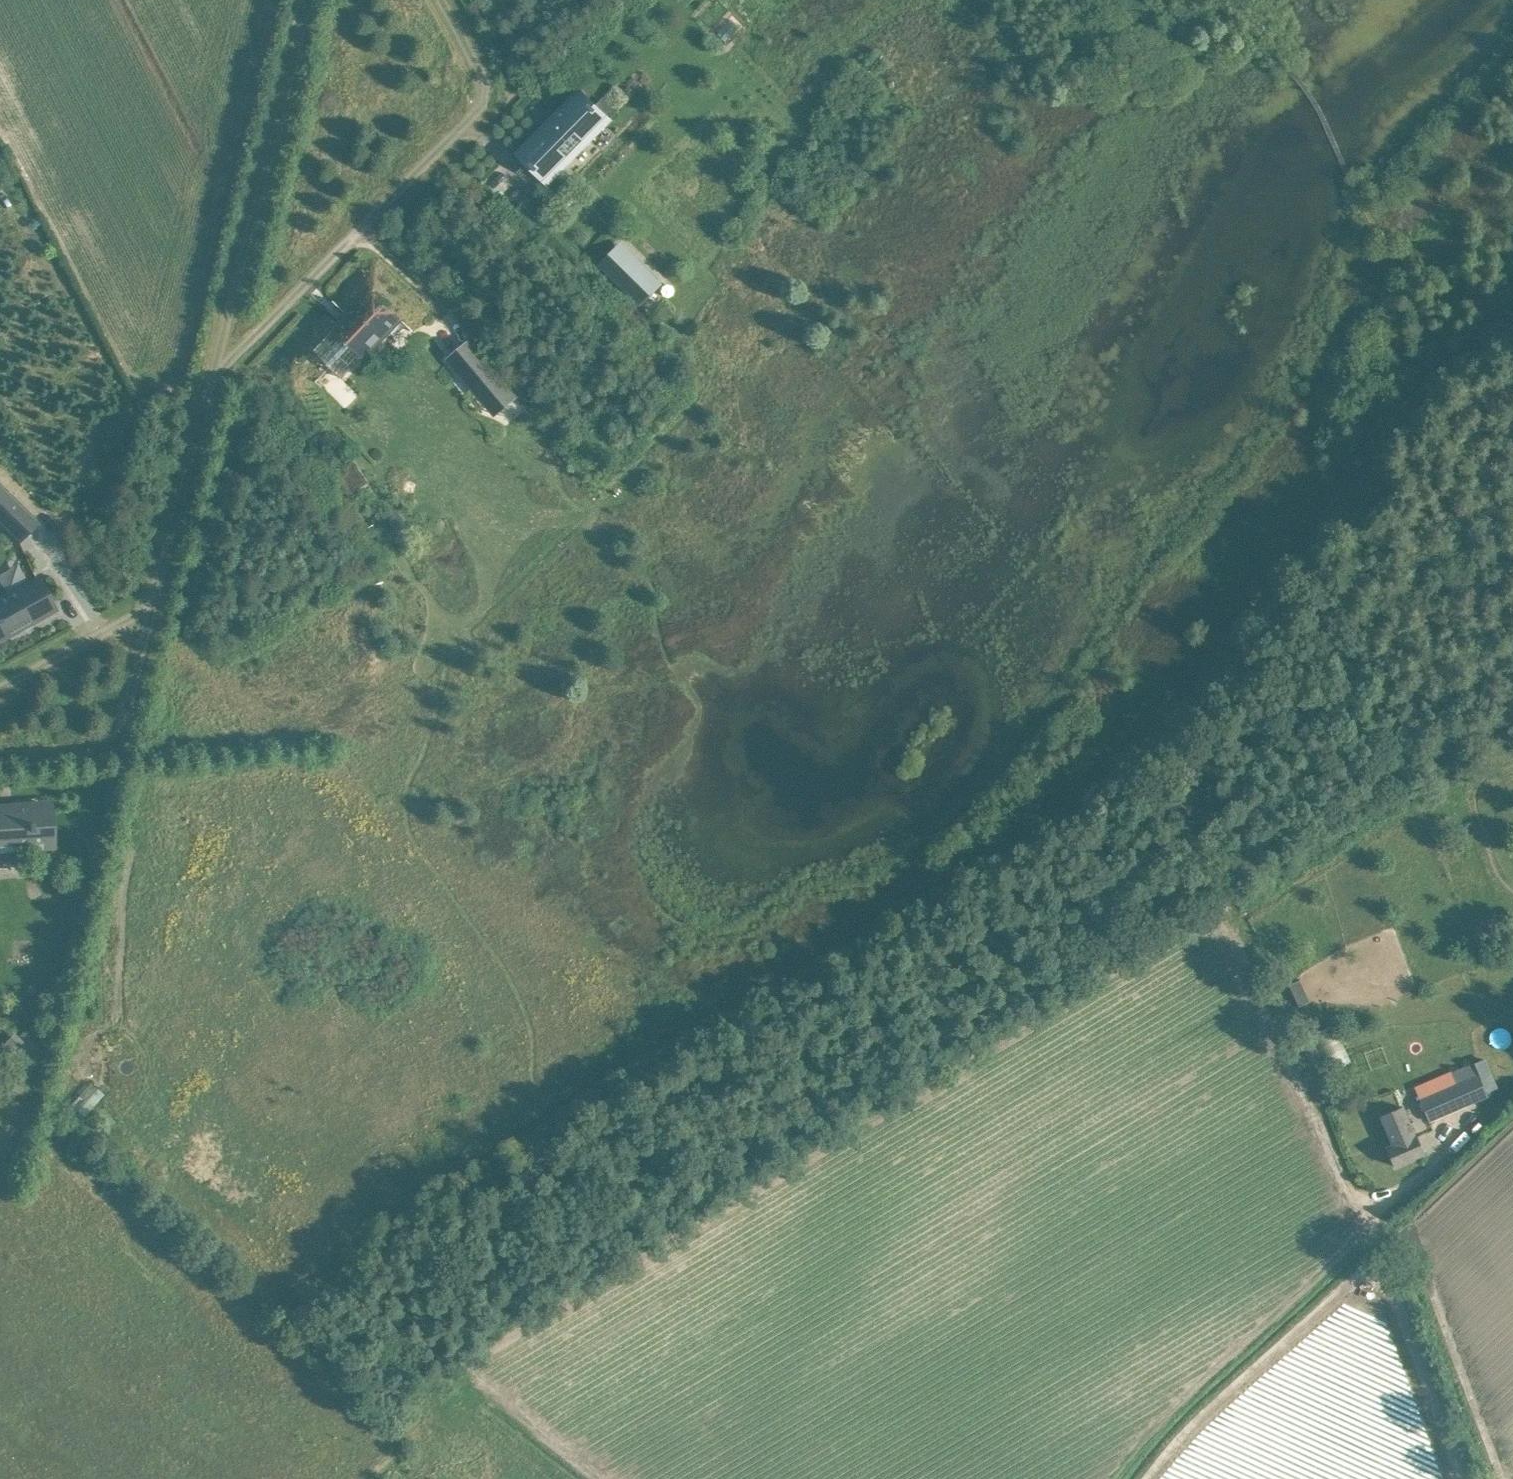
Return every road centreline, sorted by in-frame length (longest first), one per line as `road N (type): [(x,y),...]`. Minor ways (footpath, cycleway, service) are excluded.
road 1 (residential): [(216,363),(474,112),(476,72),(426,0)]
road 2 (residential): [(216,363),(310,0)]
road 3 (residential): [(151,616),(216,363)]
road 4 (residential): [(0,753),(92,749),(118,734),(151,616)]
road 5 (residential): [(0,690),(151,616)]

